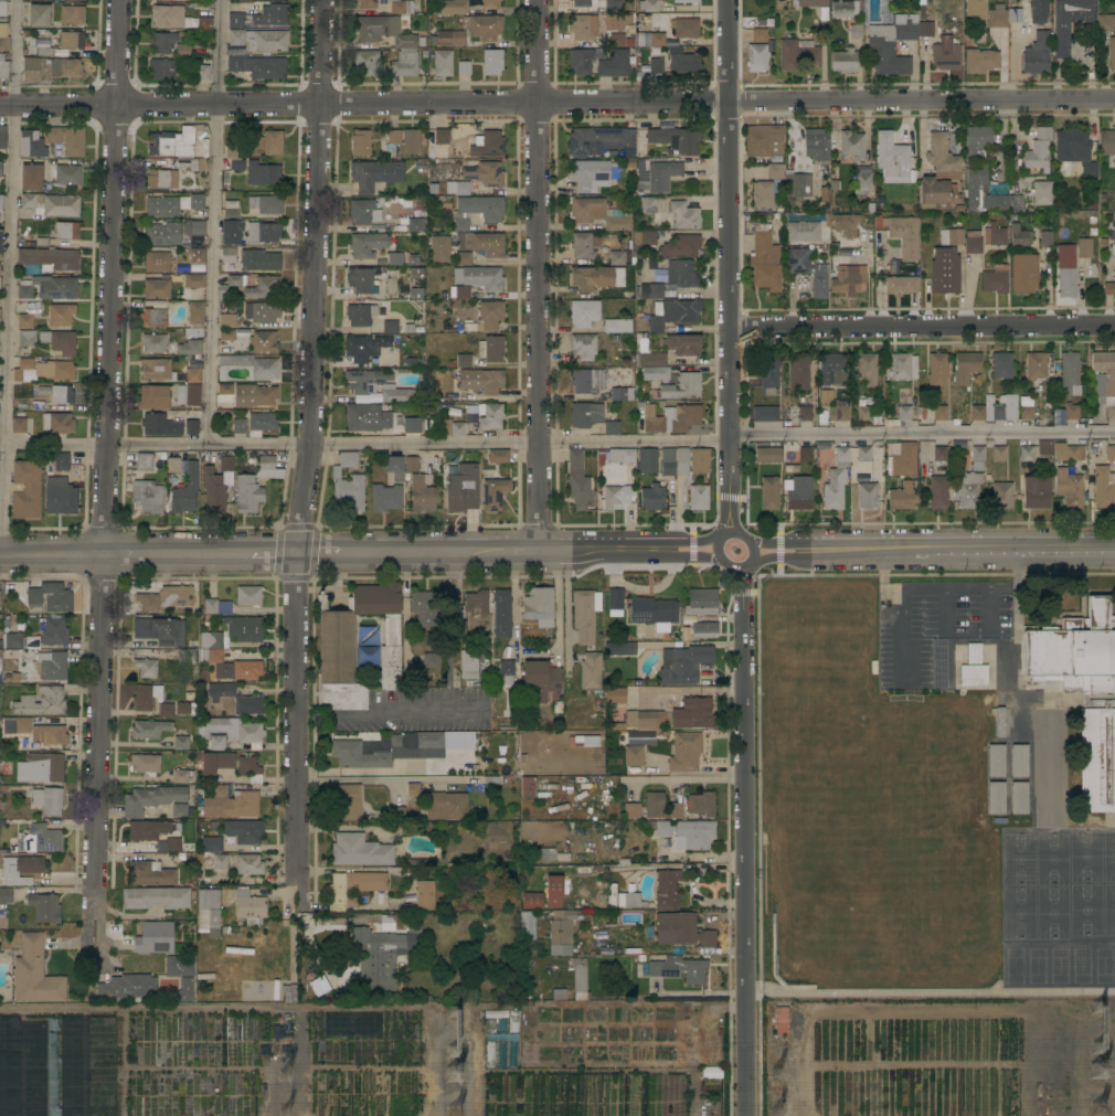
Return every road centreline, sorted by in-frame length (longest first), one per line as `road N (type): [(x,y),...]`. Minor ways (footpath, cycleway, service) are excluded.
road 1 (residential): [(0,106),(1114,100)]
road 2 (residential): [(97,886),(122,0)]
road 3 (residential): [(300,883),(299,553),(312,447),(324,0)]
road 4 (residential): [(745,1115),(741,552),(731,527),(730,321)]
road 5 (residential): [(542,552),(537,0)]
road 6 (residential): [(730,321),(1114,323)]
road 7 (tertiary): [(790,551),(1114,549)]
road 8 (residential): [(730,321),(729,0)]
road 9 (tertiary): [(542,552),(671,552)]
road 10 (tertiary): [(370,553),(492,553)]

